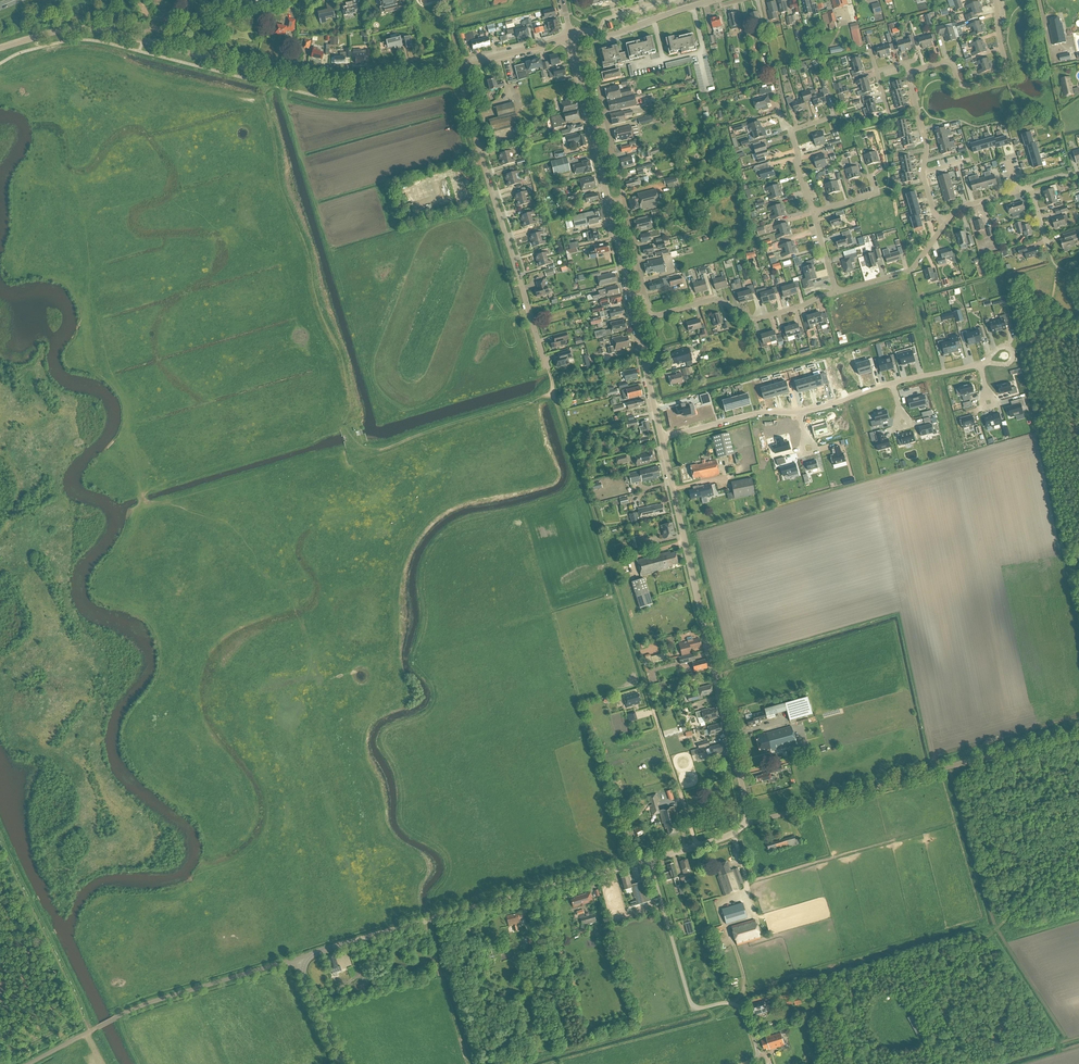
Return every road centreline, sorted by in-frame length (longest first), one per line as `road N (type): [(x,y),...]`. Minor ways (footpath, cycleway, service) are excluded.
road 1 (track): [(549,369),(696,846)]
road 2 (track): [(951,767),(996,929),(983,920),(754,988),(731,1003)]
road 3 (tertiary): [(748,822),(661,438)]
road 4 (tertiary): [(304,964),(324,950),(648,859)]
road 5 (unclassified): [(748,822),(1078,731)]
road 6 (tertiary): [(458,67),(347,90),(143,40)]
road 7 (unclassified): [(458,67),(549,369)]
road 8 (unclassified): [(29,1063),(133,1009),(286,962),(304,964)]
road 9 (residential): [(748,1063),(757,1050),(739,1007),(691,1005),(648,859)]
road 10 (track): [(349,431),(359,455),(375,453),(555,393)]
road 11 (residential): [(644,296),(654,316),(715,300),(755,319),(838,293)]
road 12 (track): [(747,883),(952,824)]
road 13 (track): [(710,1006),(710,1013),(518,1063)]
road 14 (residential): [(946,222),(934,213),(923,174),(926,142),(909,73)]
road 15 (tertiary): [(715,0),(613,35),(570,36)]
road 16 (track): [(475,1063),(434,919)]
road 17 (residential): [(952,60),(963,87),(1004,75),(995,0)]
road 18 (tertiary): [(0,48),(72,29),(143,40)]
road 19 (residential): [(661,438),(756,413),(800,412)]
road 20 (residential): [(838,293),(909,271),(946,222)]
road 21 (residential): [(276,0),(154,29)]

